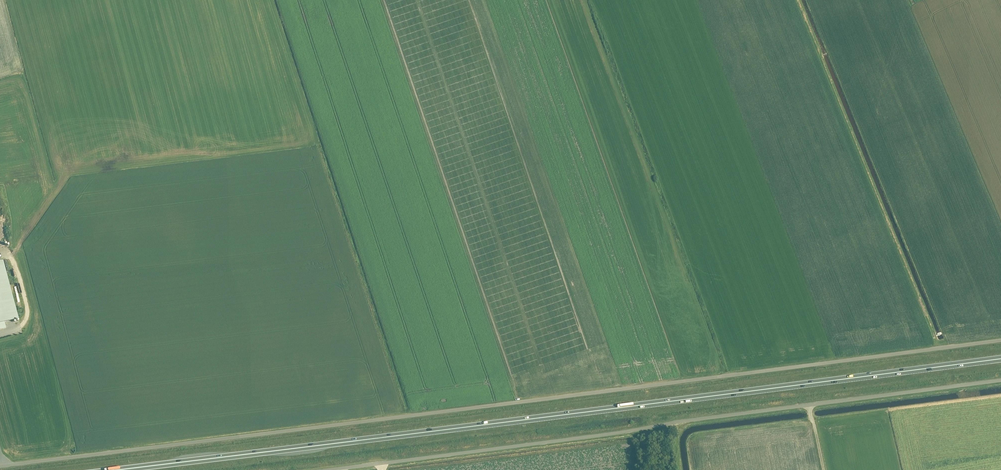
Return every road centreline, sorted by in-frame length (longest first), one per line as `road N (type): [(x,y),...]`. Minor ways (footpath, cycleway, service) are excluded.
road 1 (unclassified): [(1000,340),(0,465)]
road 2 (trunk): [(121,469),(1000,359)]
road 3 (unclassified): [(1000,380),(340,469)]

